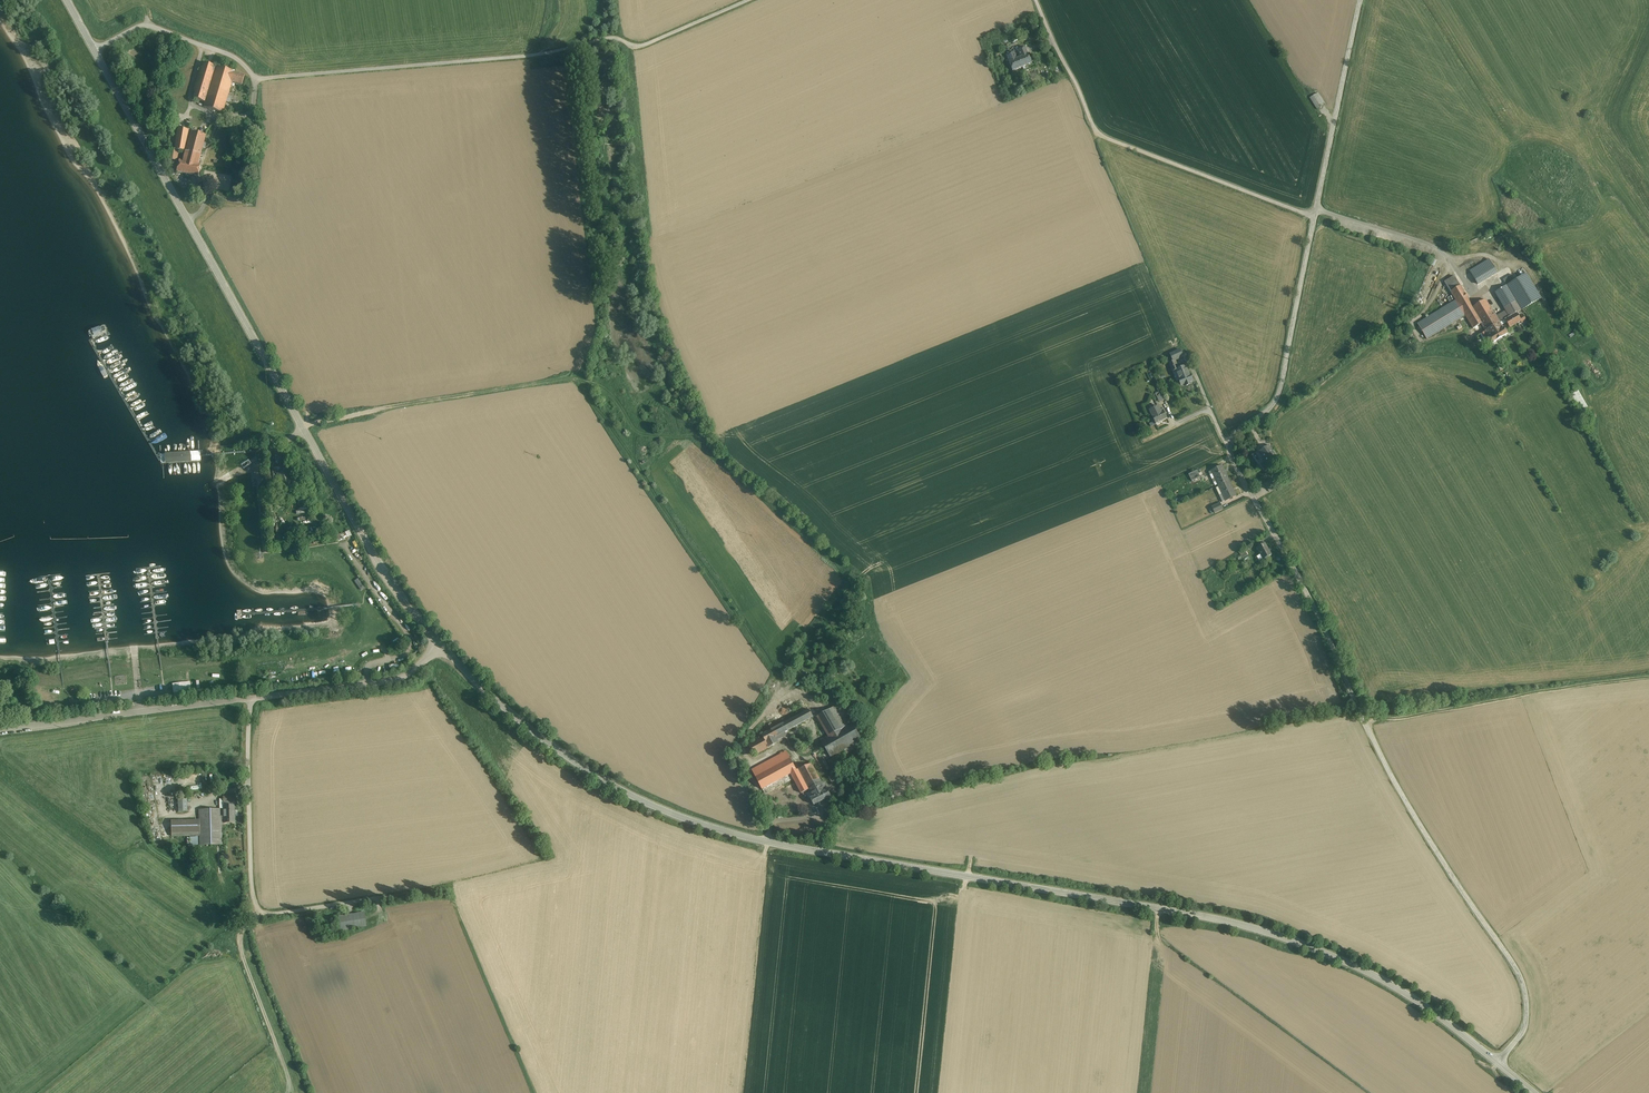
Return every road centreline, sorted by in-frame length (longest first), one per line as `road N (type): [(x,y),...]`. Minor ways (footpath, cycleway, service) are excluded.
road 1 (unclassified): [(442,646),(538,736),(666,812),(767,842),(1294,941),(1384,981),(1497,1062)]
road 2 (unclassified): [(1497,1062),(1525,1027),(1516,971),(1396,785),(1232,455),(1236,433),(1281,392),(1315,217)]
road 3 (unclassified): [(748,0),(641,46),(611,37),(525,57),(255,80)]
road 4 (unclassified): [(188,221),(379,564),(442,646)]
road 5 (unclassified): [(442,646),(404,678),(0,729)]
road 6 (track): [(304,430),(569,378),(600,385),(641,432),(700,435)]
road 7 (track): [(580,381),(778,679),(771,715)]
road 8 (unclassified): [(1315,217),(1099,136),(1036,0)]
road 9 (track): [(1648,676),(1363,720)]
road 10 (unclassified): [(1315,217),(1360,0)]
road 11 (unclassified): [(94,51),(188,221)]
road 12 (unclassified): [(255,80),(242,198),(210,197),(188,221)]
road 13 (unclassified): [(255,80),(231,58),(149,27),(94,51)]

